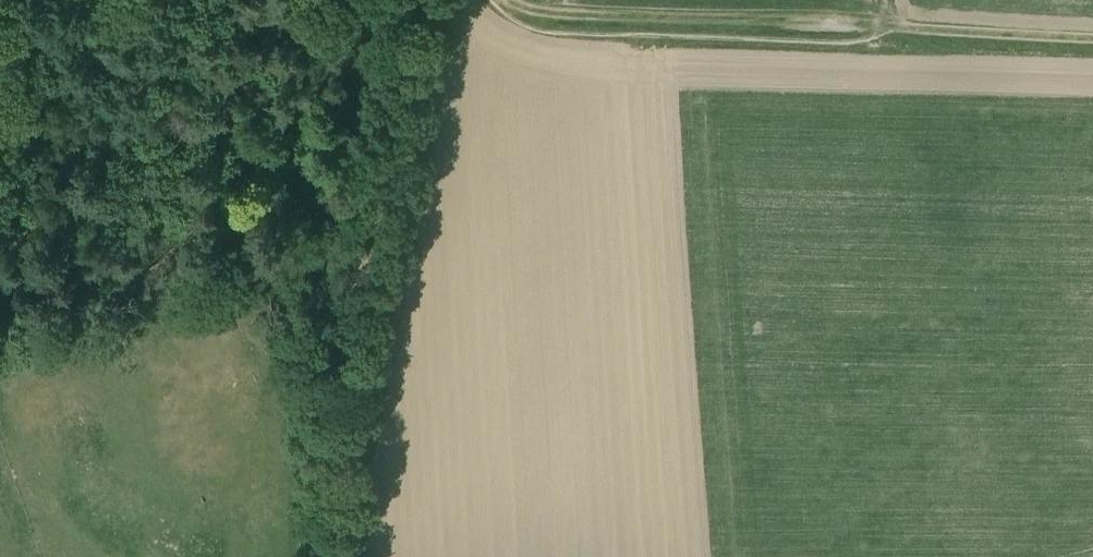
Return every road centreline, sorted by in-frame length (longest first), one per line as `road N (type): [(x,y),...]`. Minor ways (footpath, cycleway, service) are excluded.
road 1 (track): [(1092,33),(548,10),(514,0)]
road 2 (track): [(402,0),(376,201),(336,370),(321,556)]

